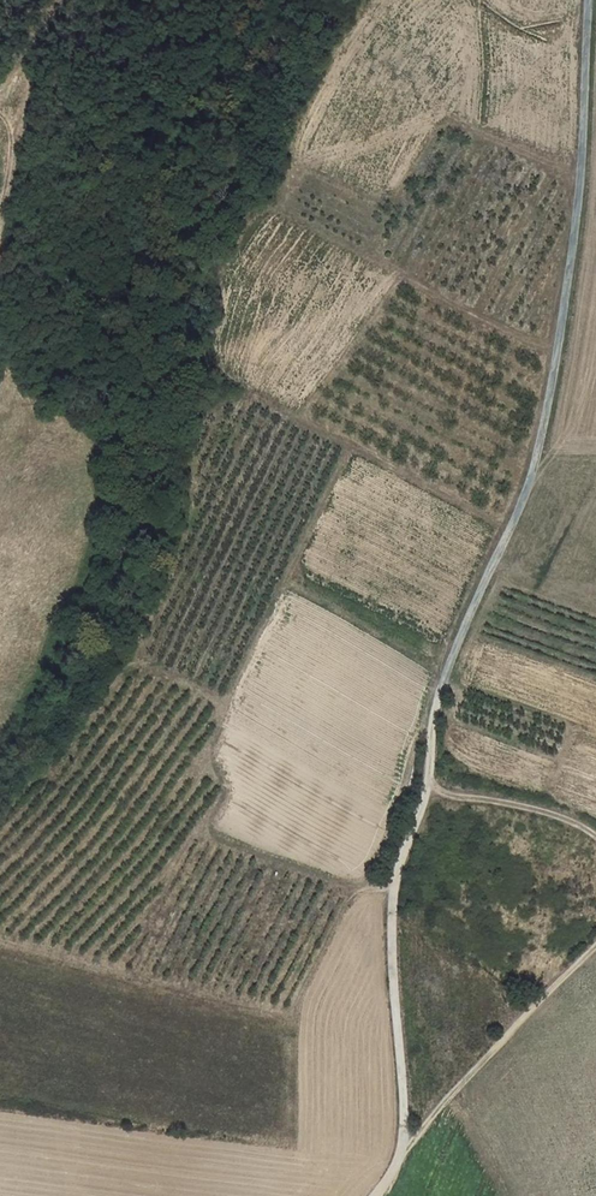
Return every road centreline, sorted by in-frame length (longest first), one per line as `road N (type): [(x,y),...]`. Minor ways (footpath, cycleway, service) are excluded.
road 1 (unclassified): [(591,0),(580,182),(536,460),(430,711)]
road 2 (track): [(430,711),(425,777),(392,882),(405,1148)]
road 3 (track): [(405,1148),(595,940)]
road 4 (track): [(421,791),(500,799),(567,817),(595,836)]

